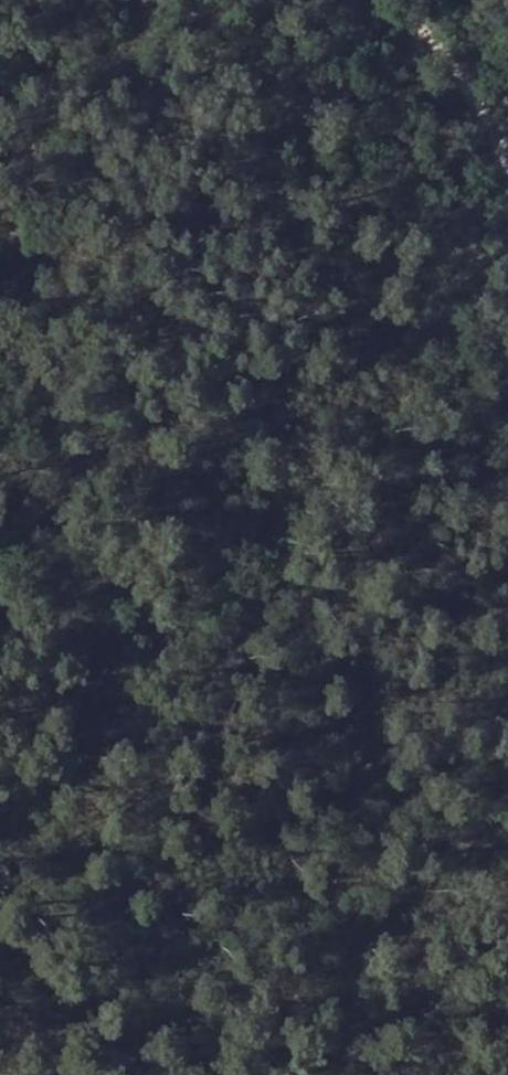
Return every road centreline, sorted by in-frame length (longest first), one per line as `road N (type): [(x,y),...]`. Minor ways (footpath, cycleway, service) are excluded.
road 1 (track): [(374,0),(430,39),(507,159)]

